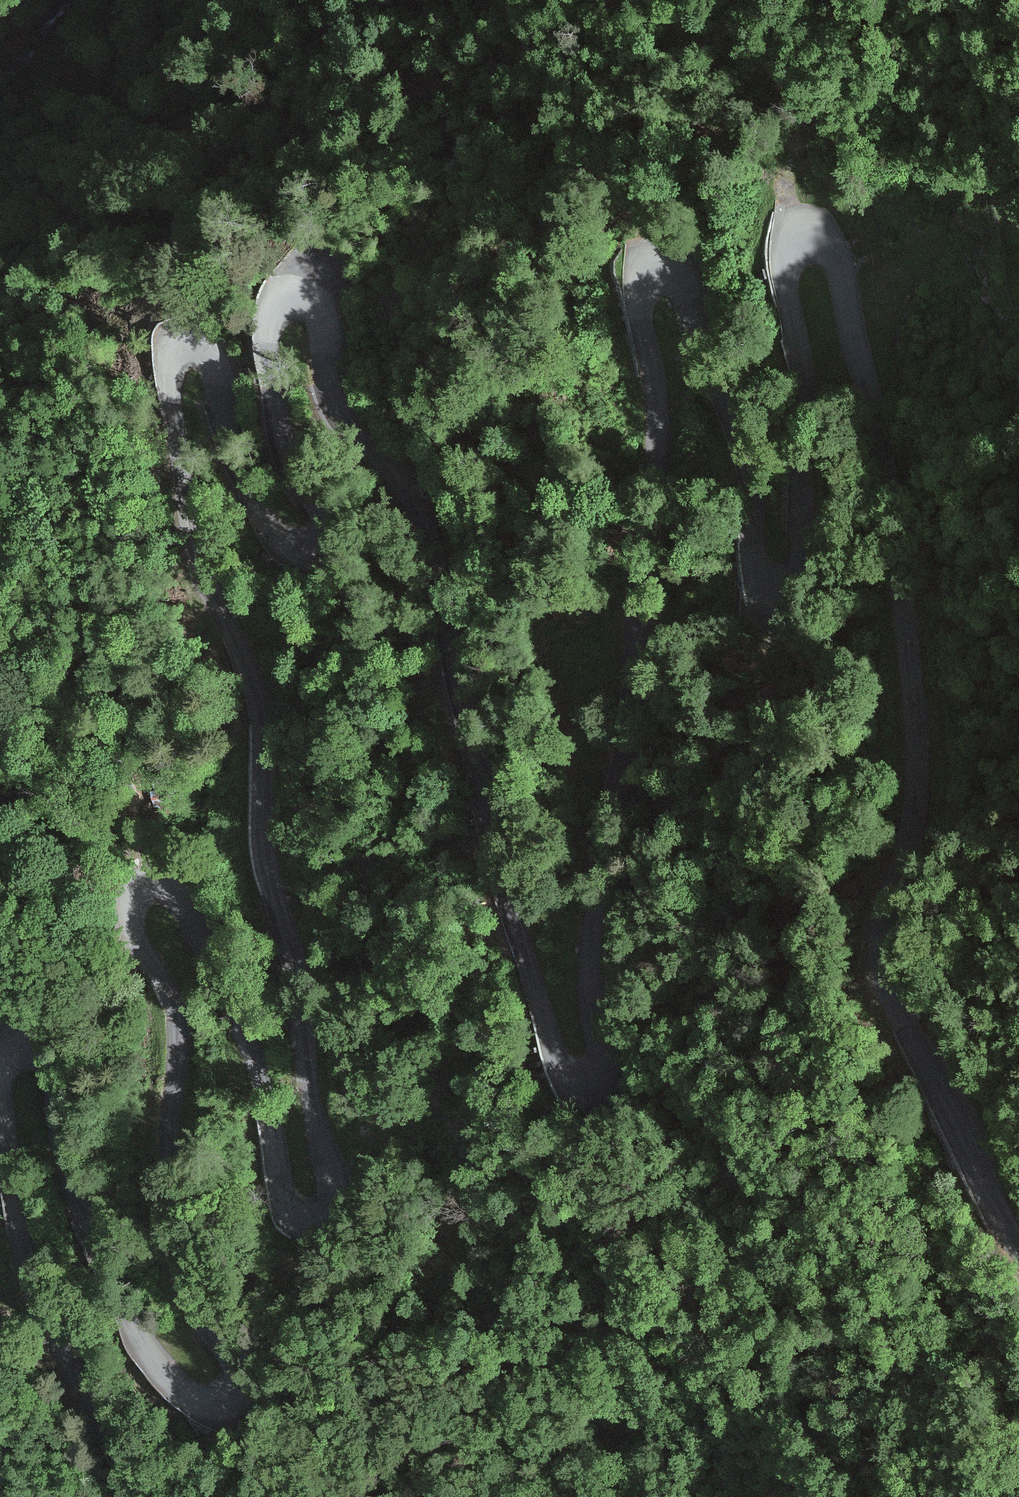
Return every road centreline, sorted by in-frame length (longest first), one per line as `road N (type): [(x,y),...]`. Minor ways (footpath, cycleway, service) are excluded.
road 1 (tertiary): [(451,656),(422,529),(397,484),(334,417),(311,312),(286,312),(271,350),(282,434),(323,513),(314,536),(291,540),(260,518),(228,454),(210,367),(183,359),(173,386),(184,473),(205,557),(264,709),(272,875),(300,969),(312,1098),(337,1187),(333,1206),(320,1217),(289,1209),(275,1178),(255,1070),(211,966),(173,897),(141,897),(135,929),(179,1012),(170,1122),(177,1240),(193,1304),(237,1361),(239,1385),(228,1399),(204,1403),(177,1391),(141,1341),(71,1186),(44,1060),(9,1059),(2,1085),(40,1295),(145,1496)]
road 2 (tertiary): [(451,656),(503,894),(552,1054),(567,1078),(591,1082),(601,1052),(589,1000),(589,938),(630,708),(658,448),(639,280),(661,269),(683,294),(742,449),(756,580),(781,593),(797,581),(801,548),(801,383),(783,258),(794,238),(824,239),(881,437),(911,674),(917,799),(880,931),(879,970),(1018,1250)]

